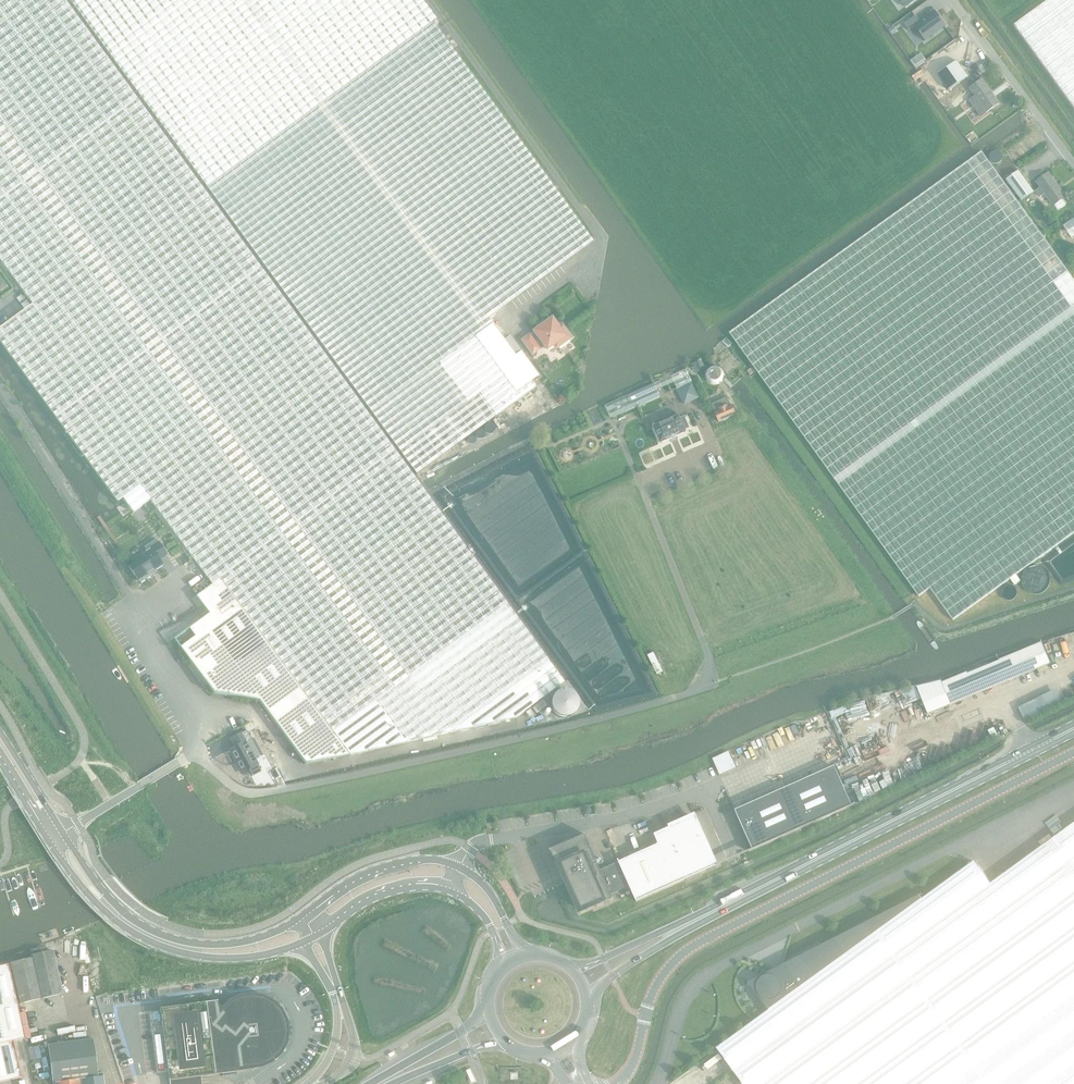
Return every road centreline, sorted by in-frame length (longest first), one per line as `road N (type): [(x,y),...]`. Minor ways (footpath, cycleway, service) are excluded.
road 1 (unclassified): [(139,787),(195,758),(238,790),(270,794),(545,732),(700,688)]
road 2 (unclassified): [(645,1015),(665,968),(683,951),(1073,752)]
road 3 (primary): [(684,925),(1073,727)]
road 4 (unclassified): [(509,321),(586,268),(600,238),(430,0)]
road 5 (unclassified): [(459,867),(477,843),(618,818),(706,790),(733,858)]
road 6 (unclassified): [(1073,163),(954,0)]
road 7 (secondary): [(459,867),(429,859),(376,869),(301,916)]
road 8 (secondary): [(318,932),(386,893),(419,883),(446,887)]
road 9 (primary): [(487,1014),(373,1083)]
road 10 (secondary): [(301,916),(266,936),(183,948)]
road 11 (secondary): [(183,948),(230,959),(303,940)]

